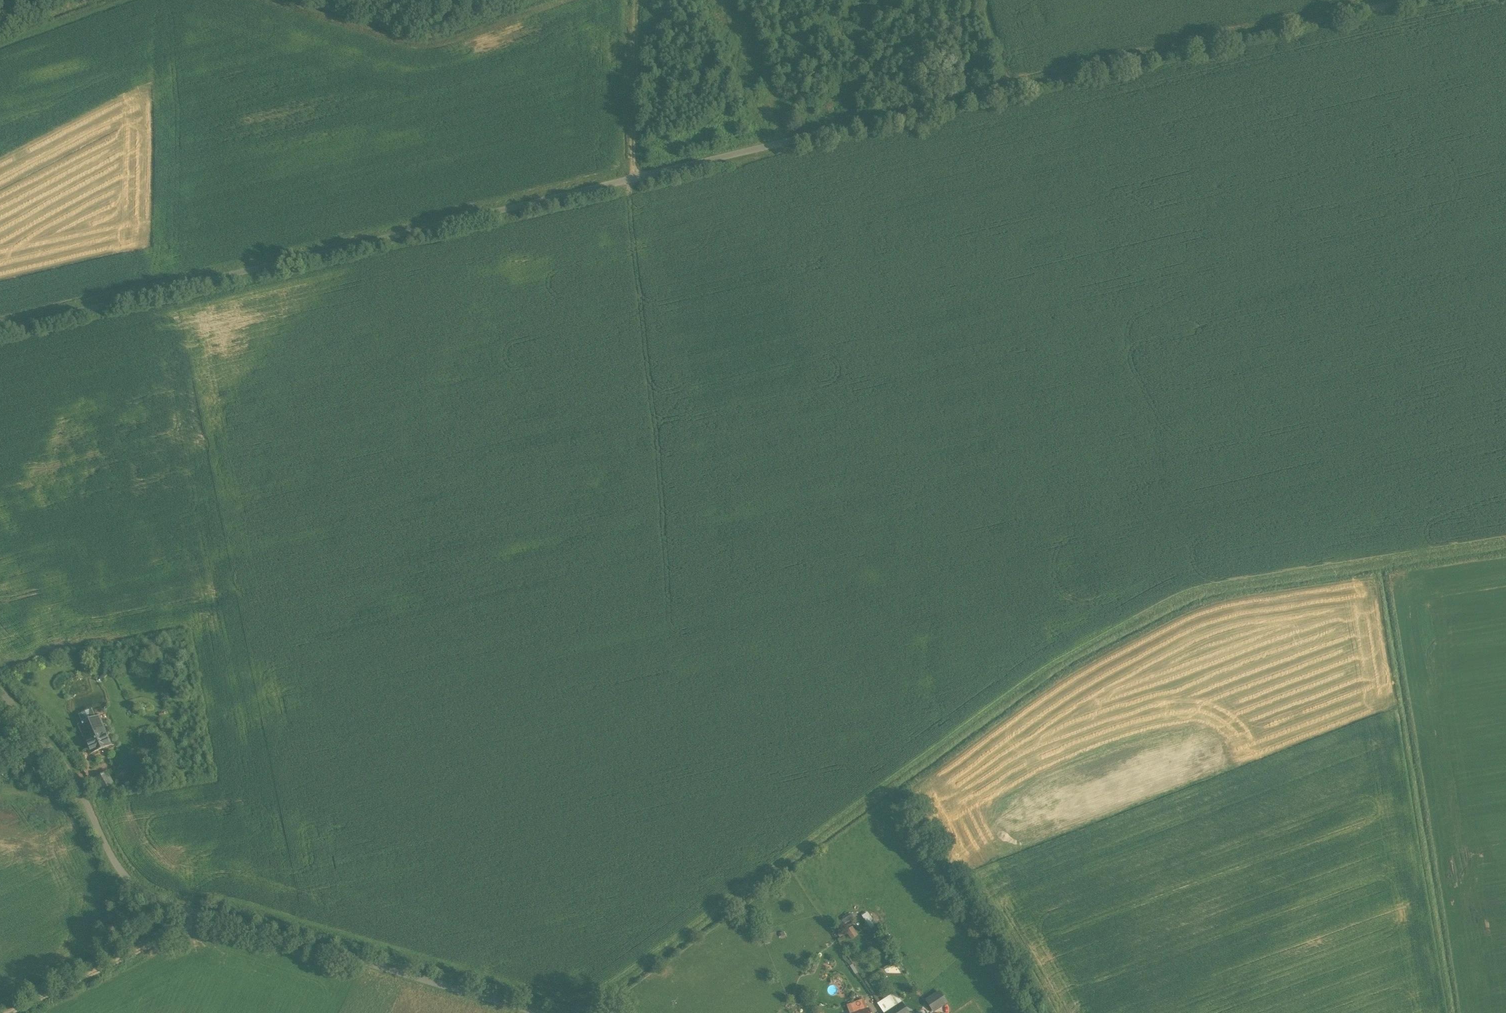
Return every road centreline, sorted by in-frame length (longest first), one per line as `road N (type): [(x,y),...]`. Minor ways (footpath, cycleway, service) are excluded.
road 1 (unclassified): [(1369,0),(0,326)]
road 2 (unclassified): [(541,1012),(200,911),(135,882),(67,772),(0,693)]
road 3 (track): [(178,903),(129,951),(4,1012)]
road 4 (track): [(635,172),(639,0)]

